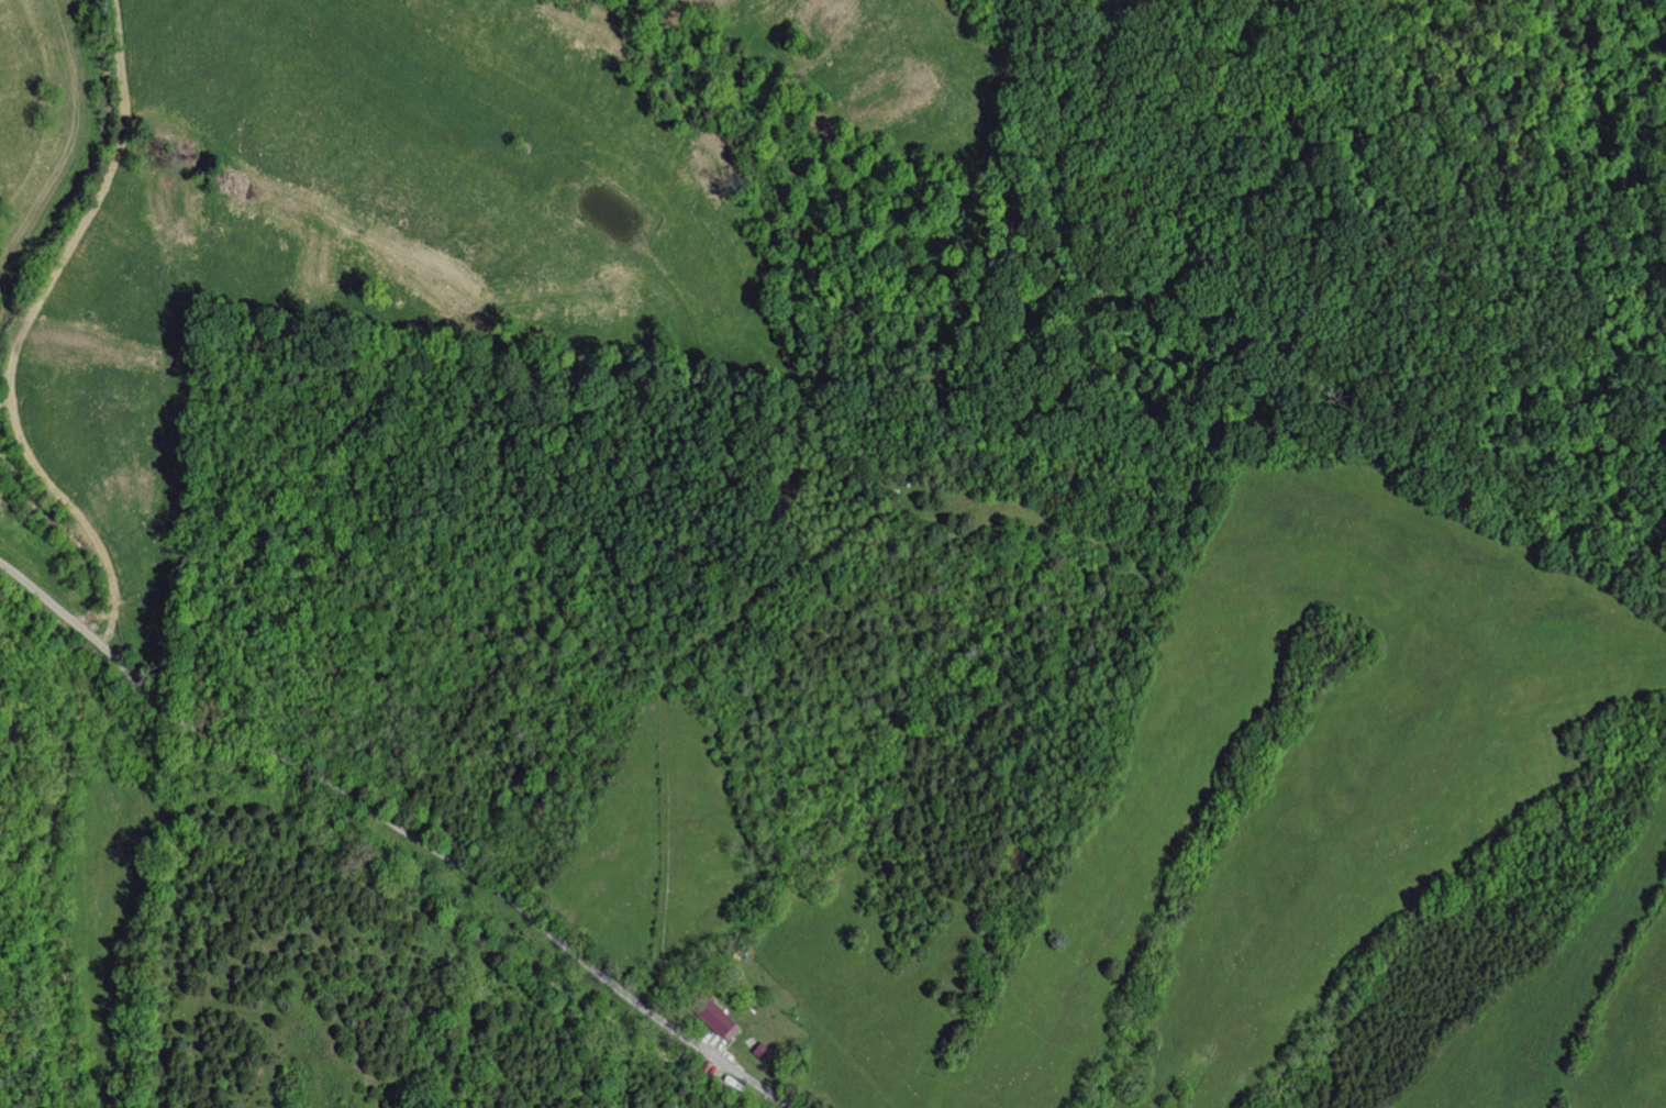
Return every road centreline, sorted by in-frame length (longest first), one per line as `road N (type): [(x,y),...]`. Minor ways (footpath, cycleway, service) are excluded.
road 1 (residential): [(0,561),(173,711),(307,769),(492,888),(521,898),(576,955),(793,1107)]

